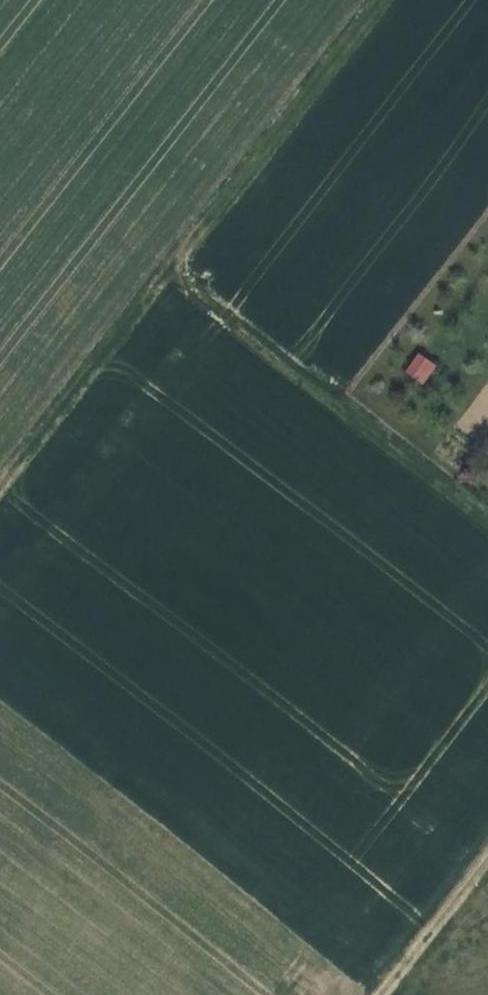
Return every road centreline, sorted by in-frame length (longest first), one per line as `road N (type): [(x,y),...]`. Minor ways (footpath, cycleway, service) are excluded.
road 1 (track): [(487,875),(398,994)]

